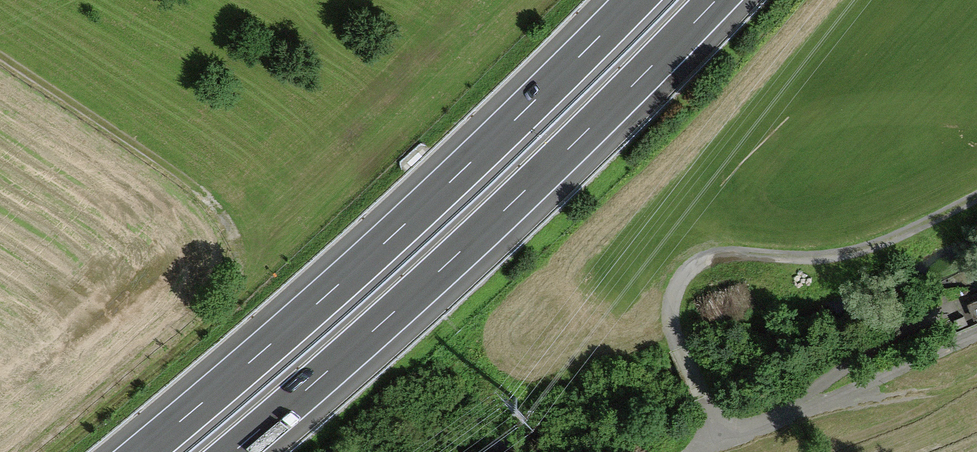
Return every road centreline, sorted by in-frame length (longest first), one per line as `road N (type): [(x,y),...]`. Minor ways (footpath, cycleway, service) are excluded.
road 1 (motorway): [(631,0),(446,185),(140,451)]
road 2 (motorway): [(221,451),(479,225),(709,0)]
road 3 (track): [(720,437),(670,318),(672,291),(687,267),(712,254),(836,254),(976,194)]
road 4 (track): [(46,451),(236,299),(245,279),(238,232)]
road 5 (track): [(0,57),(195,186),(238,232)]
road 6 (track): [(720,437),(952,305)]

